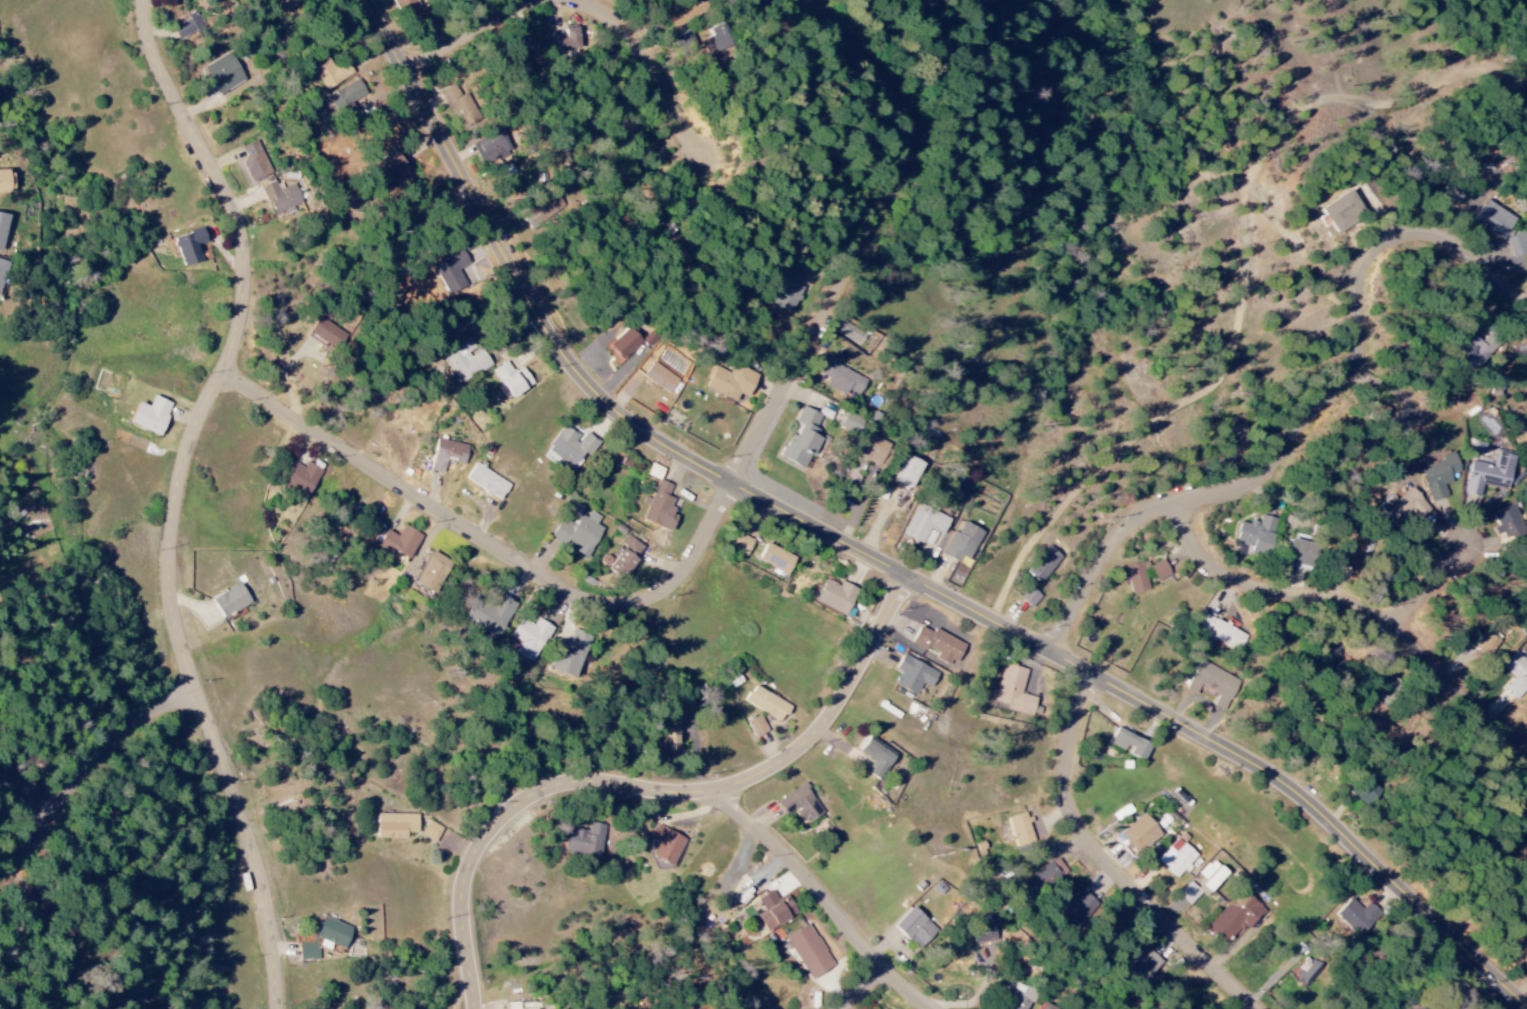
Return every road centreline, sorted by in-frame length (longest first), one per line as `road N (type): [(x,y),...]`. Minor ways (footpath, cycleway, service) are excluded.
road 1 (residential): [(1526,1002),(1277,775),(735,484),(614,406),(549,328),(369,0)]
road 2 (residential): [(280,1008),(263,864),(198,691),(175,591),(187,467),(239,344),(248,295),(245,228),(153,44),(149,0)]
road 3 (residential): [(995,622),(1029,559),(1090,484),(1227,377),(1258,168),(1290,119),(1330,106),(1390,111),(1465,79),(1526,88)]
road 4 (residential): [(1055,654),(1135,526),(1162,509),(1256,484),(1354,371),(1365,344),(1372,263),(1394,240),(1449,239),(1526,298)]
road 5 (residential): [(477,1008),(467,889),(487,839),(512,813),(563,785),(721,791),(793,759),(834,716),(911,578)]
road 6 (residential): [(735,484),(678,581),(646,600),(592,599),(519,562),(228,374)]
road 7 (residential): [(735,484),(902,173),(911,141),(904,105),(825,0)]
road 8 (residential): [(1526,743),(1404,625),(1228,575),(1199,547),(1179,504)]
road 9 (residential): [(1254,1008),(1083,831),(1069,777),(1095,676)]
road 10 (residential): [(938,1008),(883,968),(805,871),(721,791)]
road 11 (residential): [(0,883),(107,752),(198,691)]
road 12 (residential): [(582,0),(645,50),(703,156)]
road 13 (residential): [(410,71),(527,0)]

